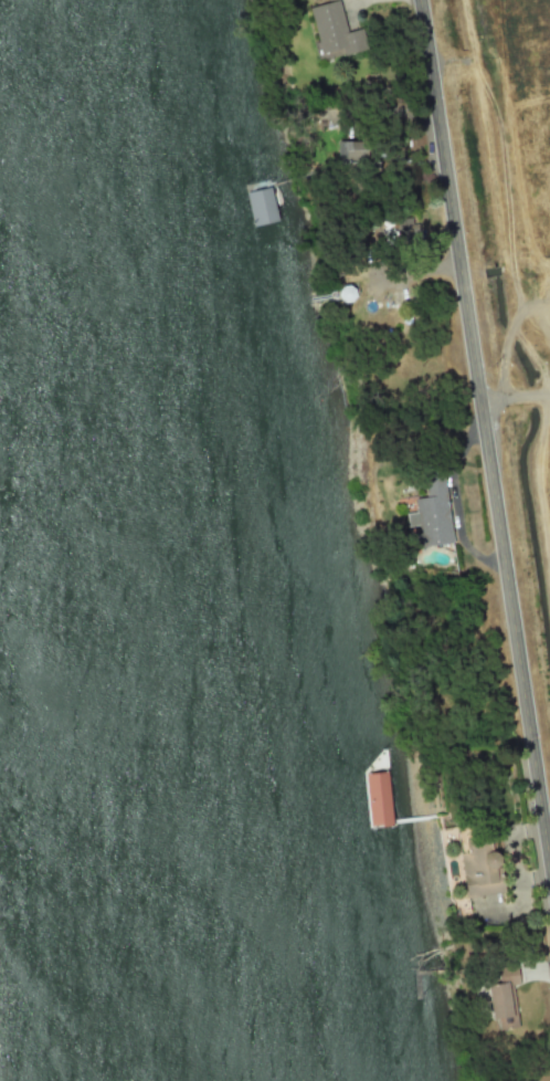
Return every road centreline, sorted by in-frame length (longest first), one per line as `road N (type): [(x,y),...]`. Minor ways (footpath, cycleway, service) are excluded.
road 1 (secondary): [(549,846),(422,0)]

